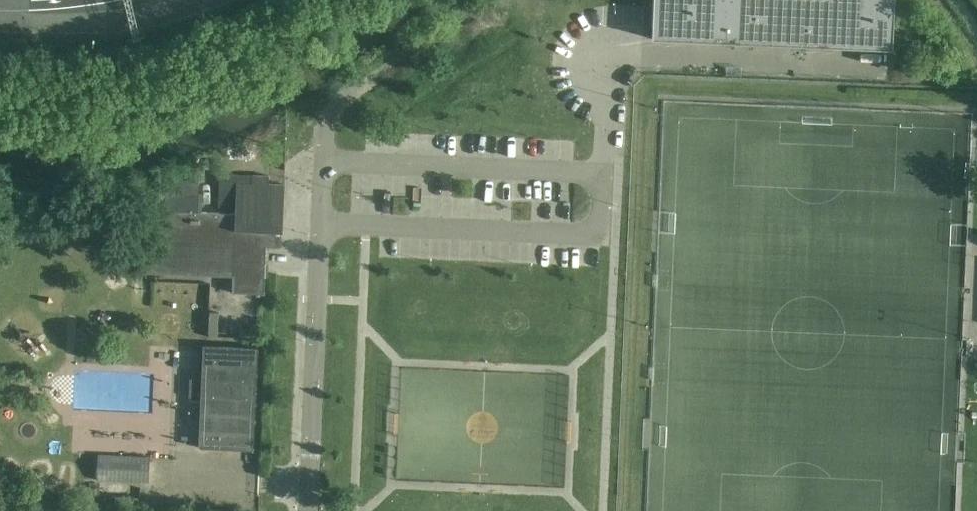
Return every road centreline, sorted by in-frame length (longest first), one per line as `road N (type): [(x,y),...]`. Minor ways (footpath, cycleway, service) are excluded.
road 1 (residential): [(305,510),(328,114),(476,5)]

